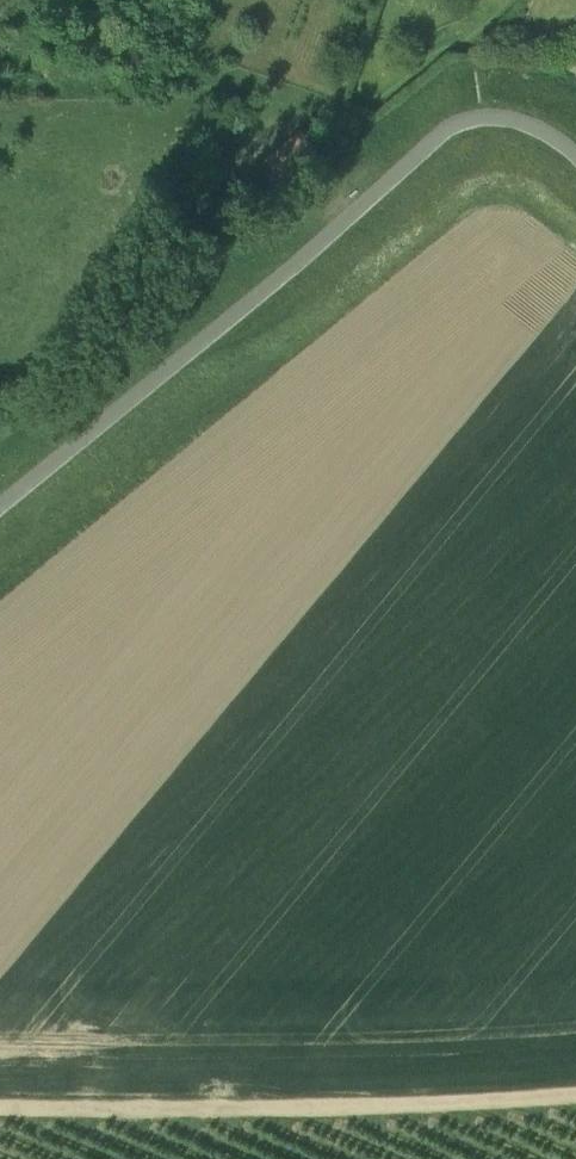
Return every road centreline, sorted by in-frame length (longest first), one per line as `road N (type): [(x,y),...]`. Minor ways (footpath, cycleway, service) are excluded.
road 1 (track): [(575,1090),(269,1102),(0,1100)]

